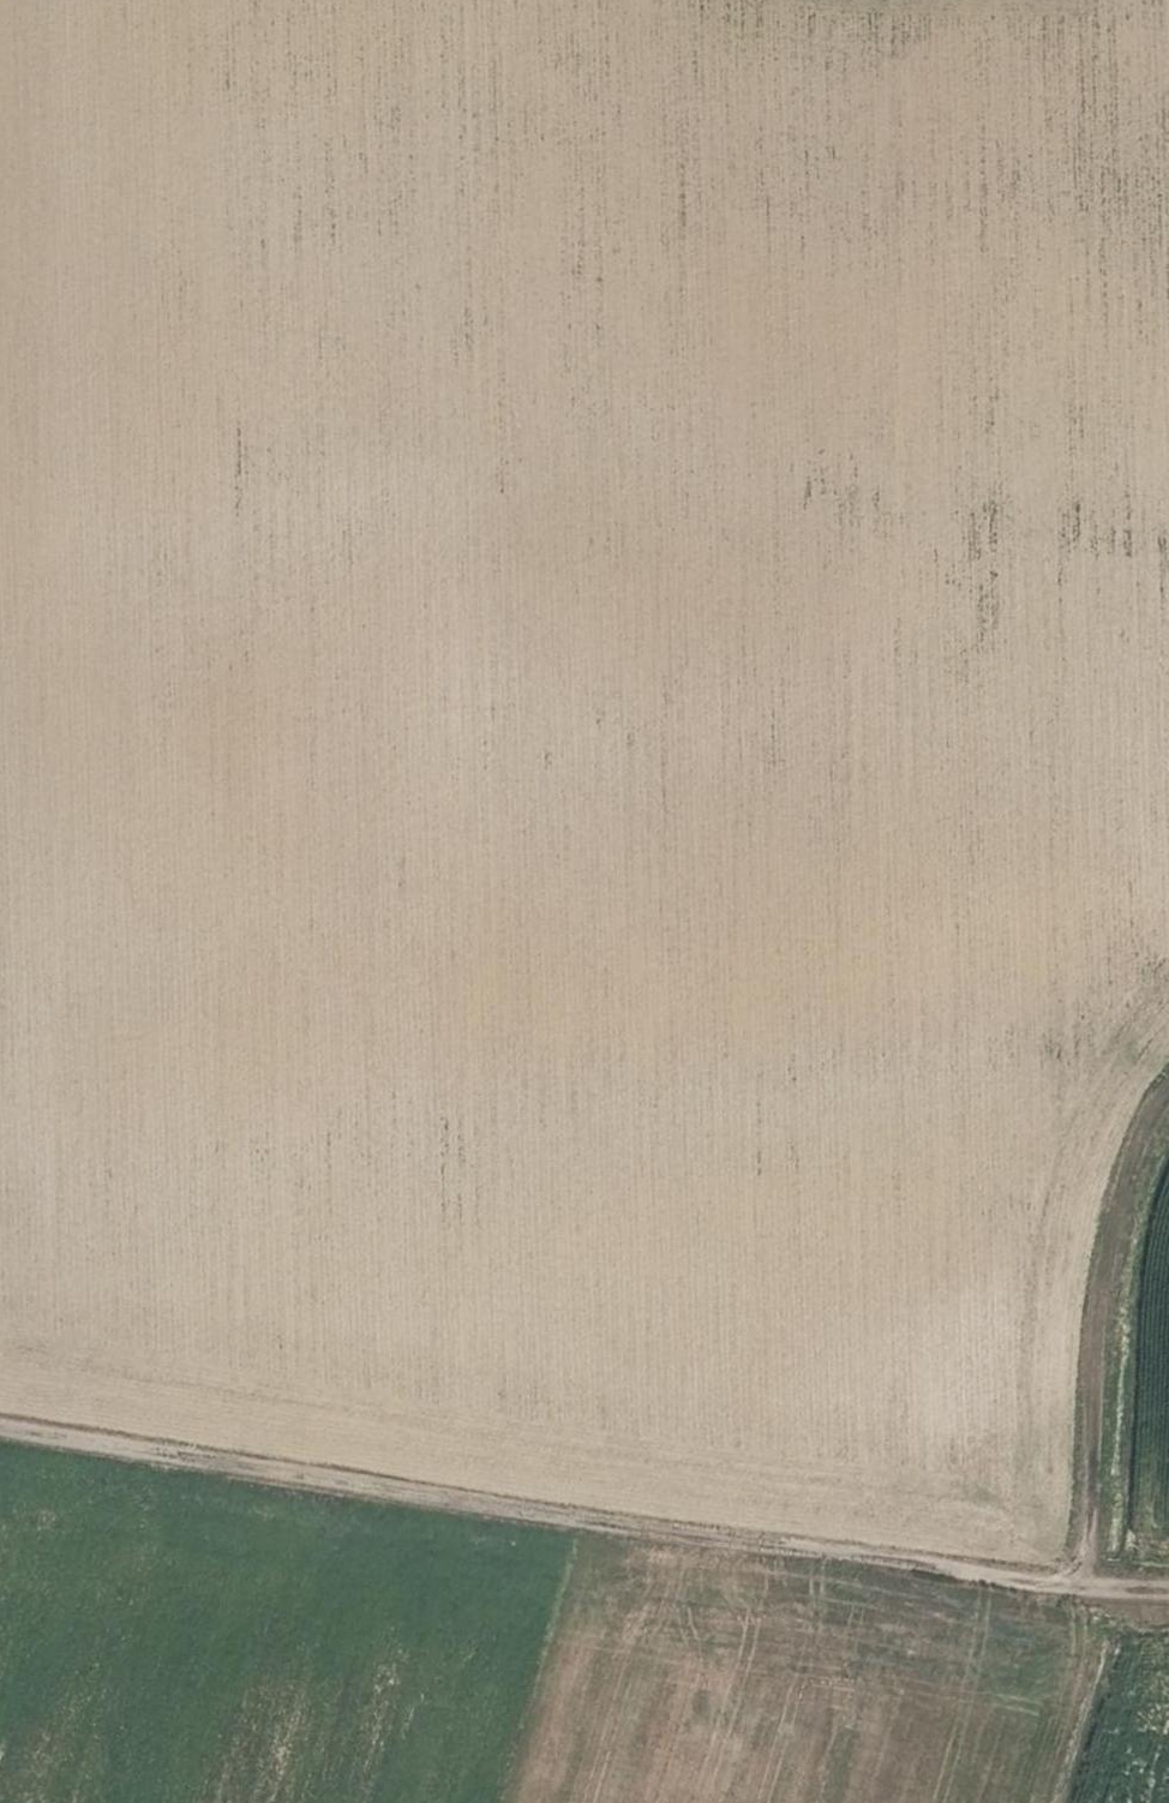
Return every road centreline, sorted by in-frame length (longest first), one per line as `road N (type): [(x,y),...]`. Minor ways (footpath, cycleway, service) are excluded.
road 1 (track): [(1168,1594),(1089,1590),(0,1418)]
road 2 (track): [(1168,1086),(1112,1233),(1095,1376),(1089,1590)]

